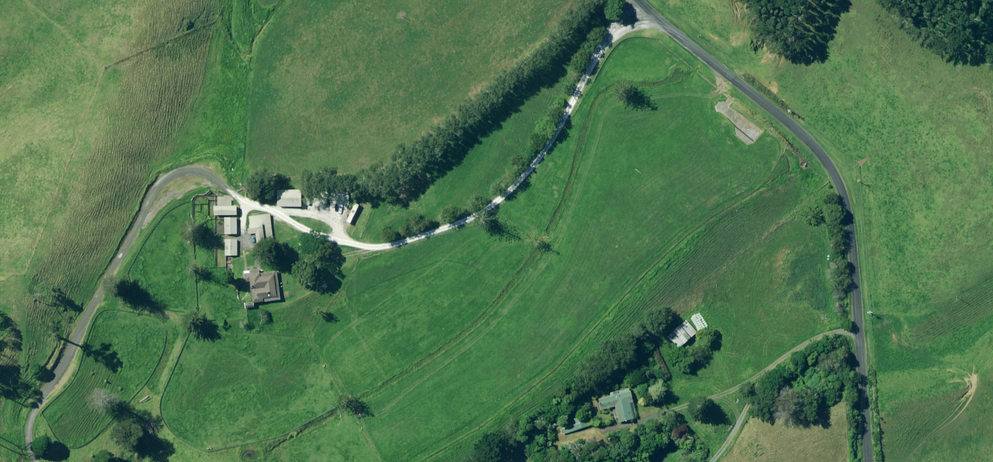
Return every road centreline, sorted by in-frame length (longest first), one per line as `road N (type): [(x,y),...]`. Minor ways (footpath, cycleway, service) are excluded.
road 1 (track): [(35,461),(27,449),(33,416),(152,201),(185,184),(221,184),(253,208),(344,243),(397,240),(461,218),(519,178),(602,49),(656,12)]
road 2 (unclassified): [(869,461),(843,187),(793,124),(643,0)]

